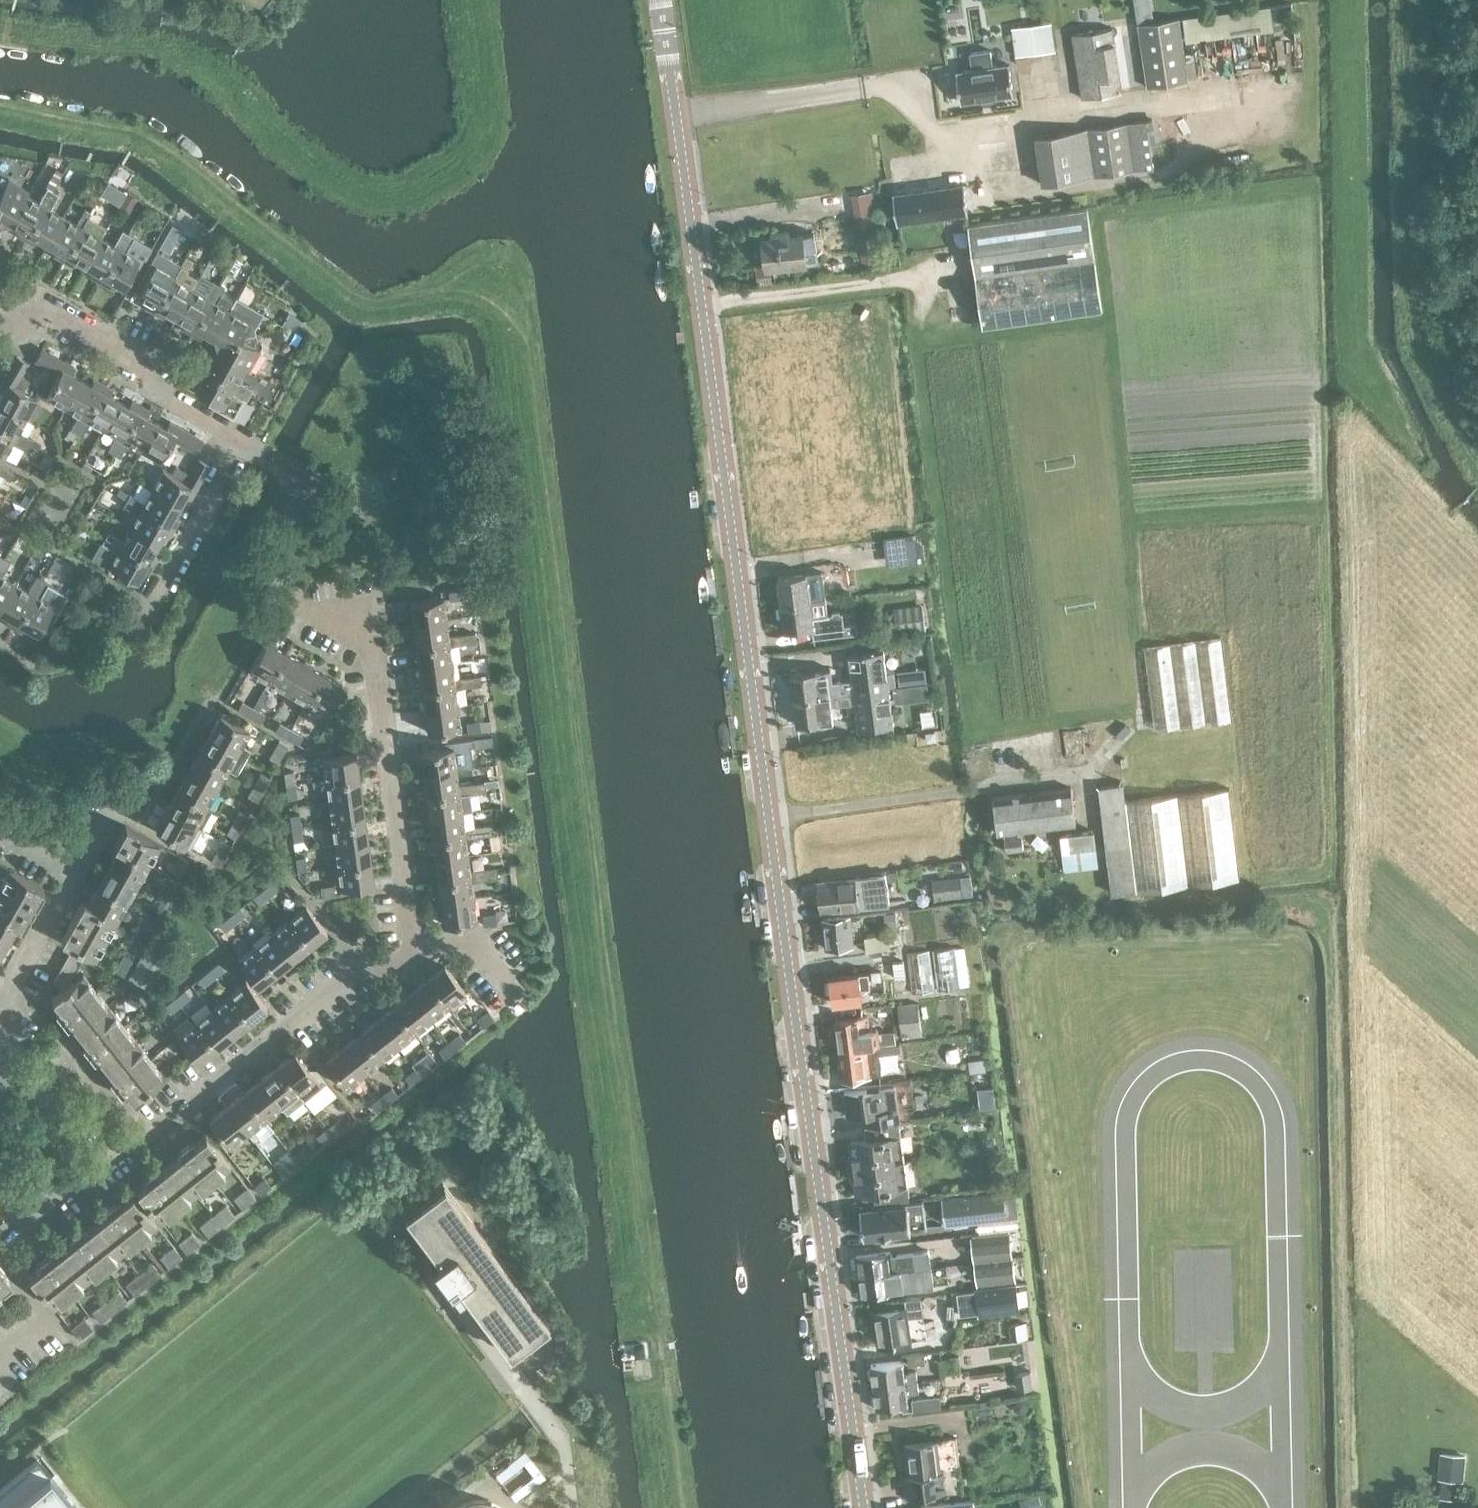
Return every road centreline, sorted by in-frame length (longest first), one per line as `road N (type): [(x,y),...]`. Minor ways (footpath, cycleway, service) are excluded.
road 1 (tertiary): [(865,1507),(661,0)]
road 2 (residential): [(409,944),(373,637),(282,595),(265,562),(297,501),(283,469),(240,444)]
road 3 (residential): [(0,1181),(28,1219),(365,965),(411,962),(409,944)]
road 4 (residential): [(0,325),(58,316),(145,363),(150,390),(240,444)]
road 5 (track): [(701,301),(912,277),(918,324)]
road 6 (track): [(1112,315),(922,343),(918,324)]
road 7 (residential): [(137,615),(240,444)]
road 8 (residential): [(0,1026),(9,986),(75,869)]
road 9 (residential): [(517,994),(469,938),(409,944)]

